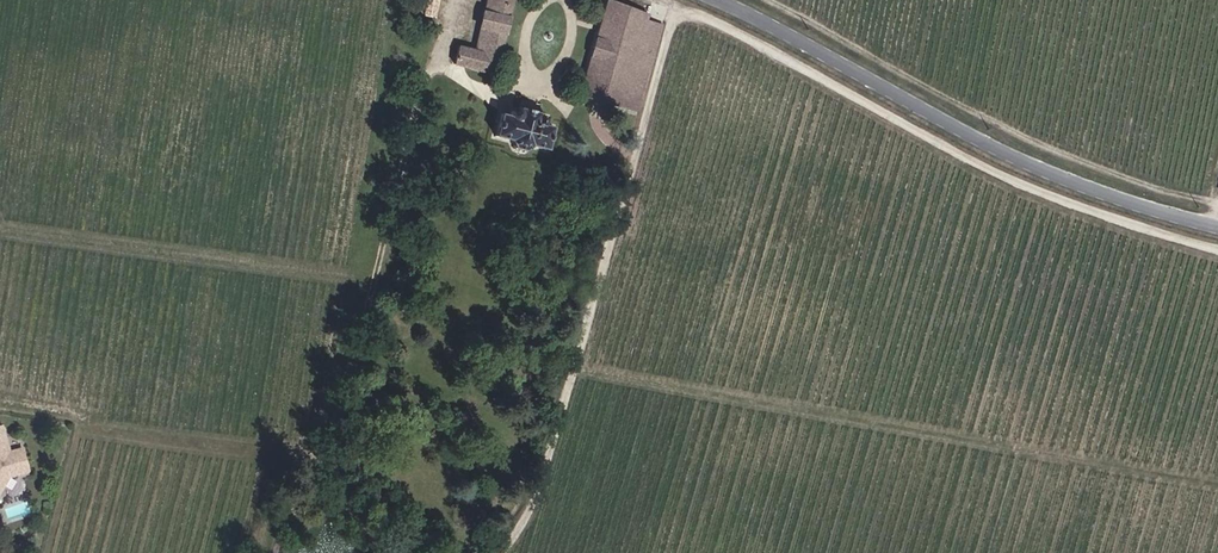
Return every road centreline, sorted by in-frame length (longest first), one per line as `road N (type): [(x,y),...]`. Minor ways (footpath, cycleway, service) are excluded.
road 1 (residential): [(720,0),(1128,212),(1217,237)]

